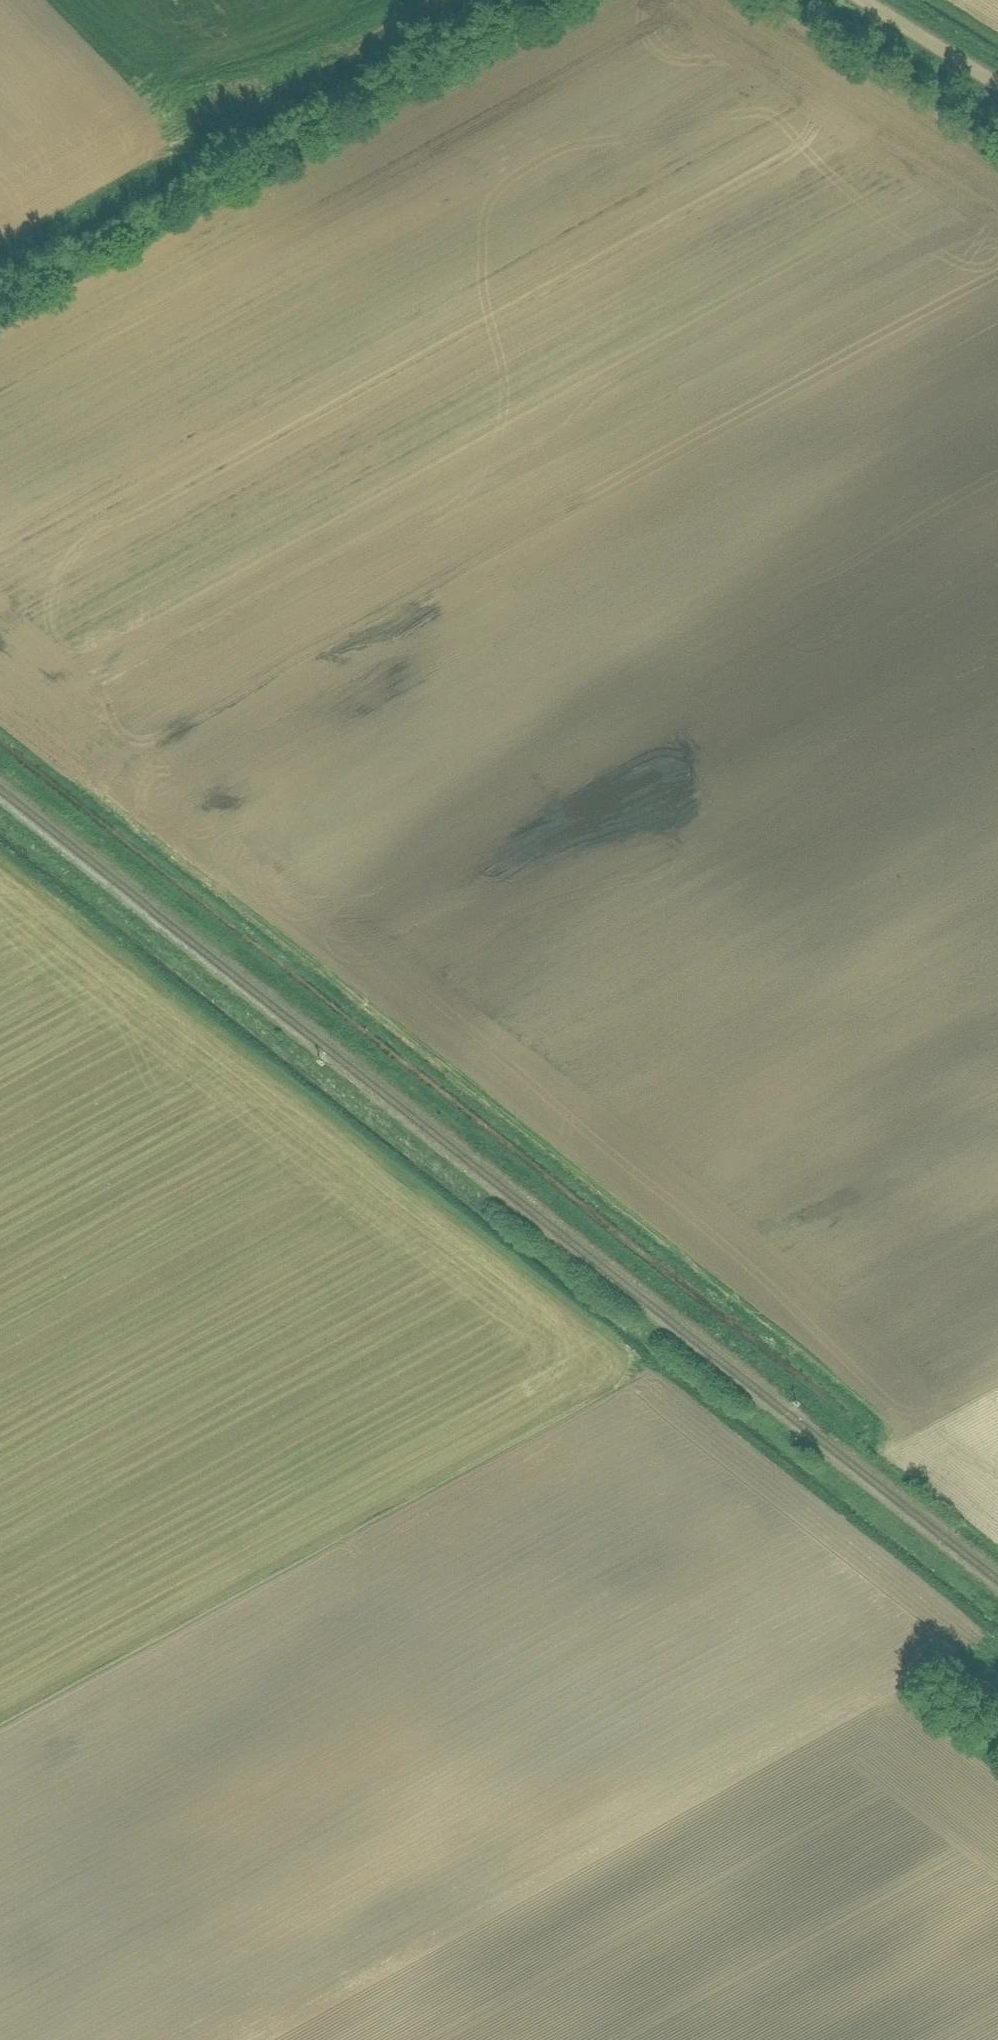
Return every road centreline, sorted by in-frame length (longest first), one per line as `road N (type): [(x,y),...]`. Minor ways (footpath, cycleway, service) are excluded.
road 1 (unclassified): [(997,89),(857,0)]

